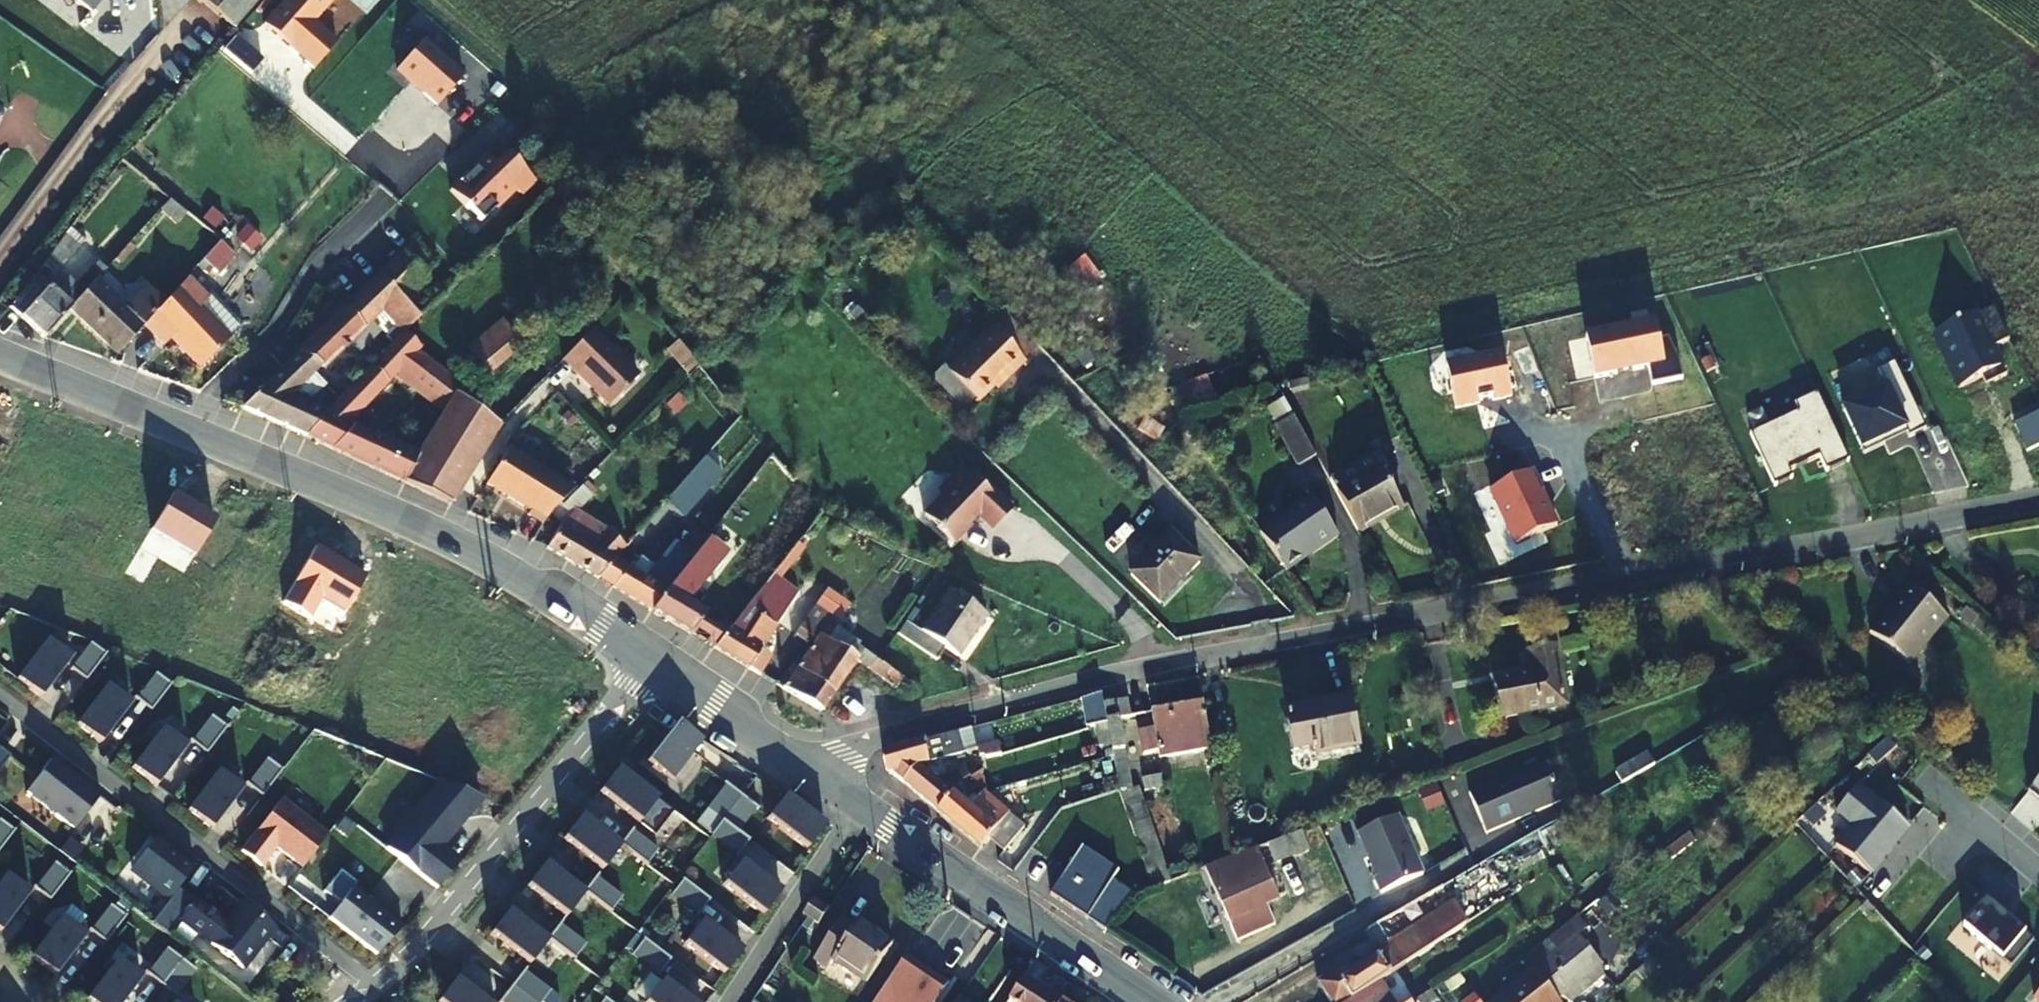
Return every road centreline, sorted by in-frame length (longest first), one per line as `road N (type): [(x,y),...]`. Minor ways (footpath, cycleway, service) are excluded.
road 1 (residential): [(814,776),(862,743),(1099,679),(2038,501)]
road 2 (tertiary): [(0,359),(428,531),(646,663)]
road 3 (residential): [(0,694),(375,984)]
road 4 (residential): [(646,663),(431,928),(375,984)]
road 5 (tertiary): [(855,804),(1150,1001)]
road 6 (residential): [(855,804),(727,1001)]
road 7 (tertiary): [(646,663),(814,776)]

